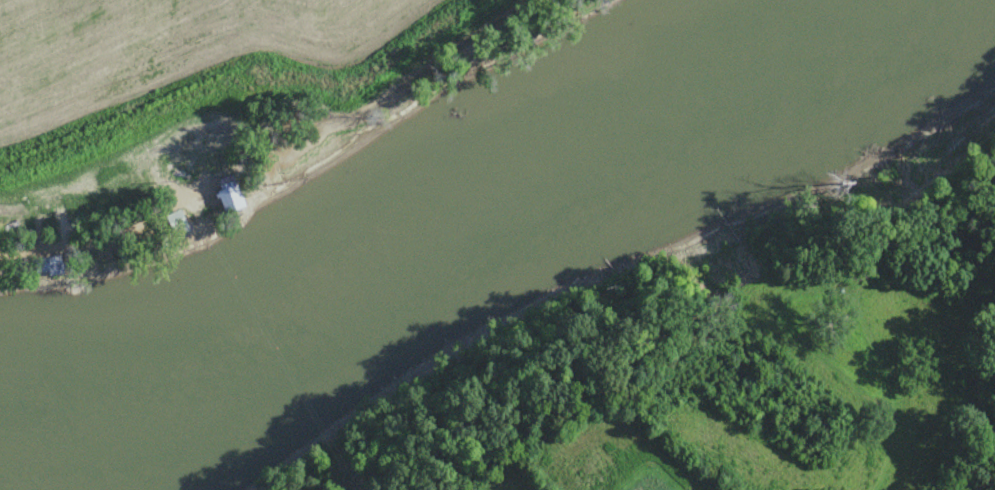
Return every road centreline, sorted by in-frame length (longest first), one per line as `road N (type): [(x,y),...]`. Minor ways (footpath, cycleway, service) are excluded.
road 1 (residential): [(0,261),(50,258),(111,240),(196,198)]

